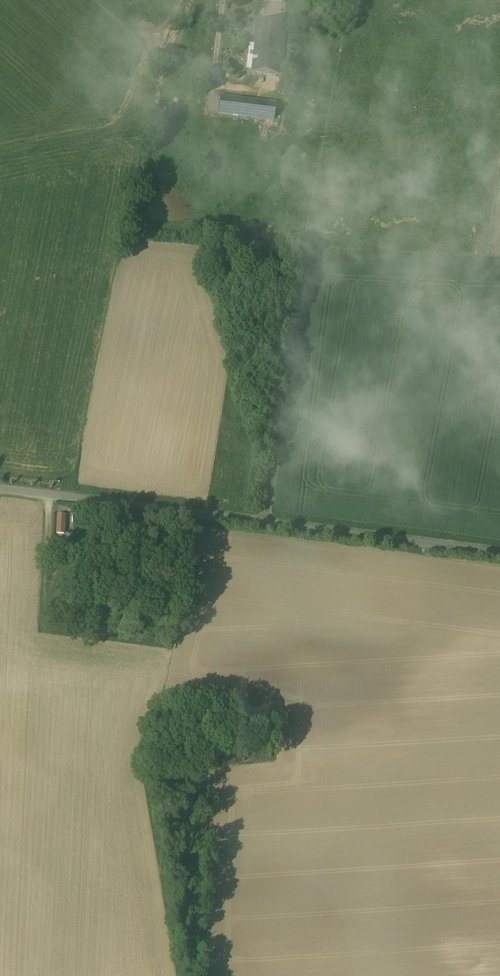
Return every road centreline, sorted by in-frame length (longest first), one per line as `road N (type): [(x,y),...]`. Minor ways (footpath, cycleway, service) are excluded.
road 1 (unclassified): [(0,488),(499,553)]

